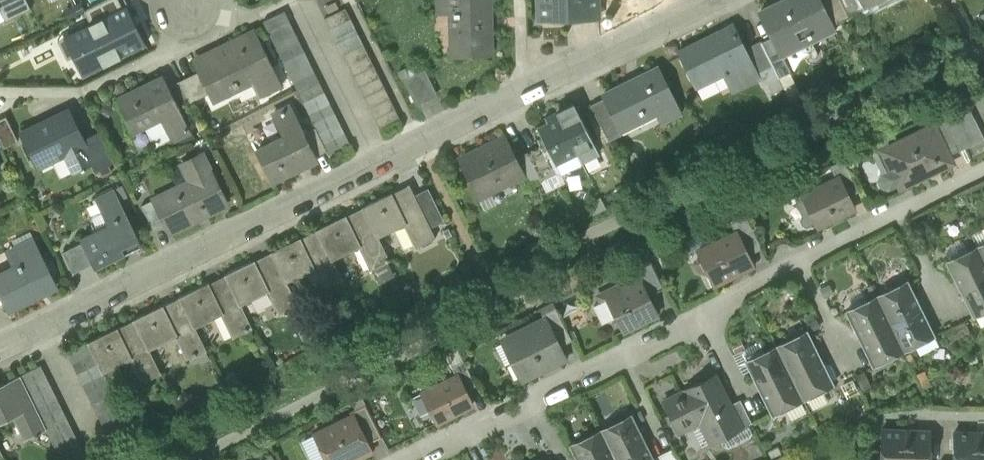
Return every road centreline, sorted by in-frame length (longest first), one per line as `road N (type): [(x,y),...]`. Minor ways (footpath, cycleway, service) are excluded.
road 1 (residential): [(714,0),(0,350)]
road 2 (residential): [(765,279),(414,459)]
road 3 (residential): [(765,279),(983,172)]
road 4 (residential): [(0,91),(81,92),(176,43),(194,3)]

